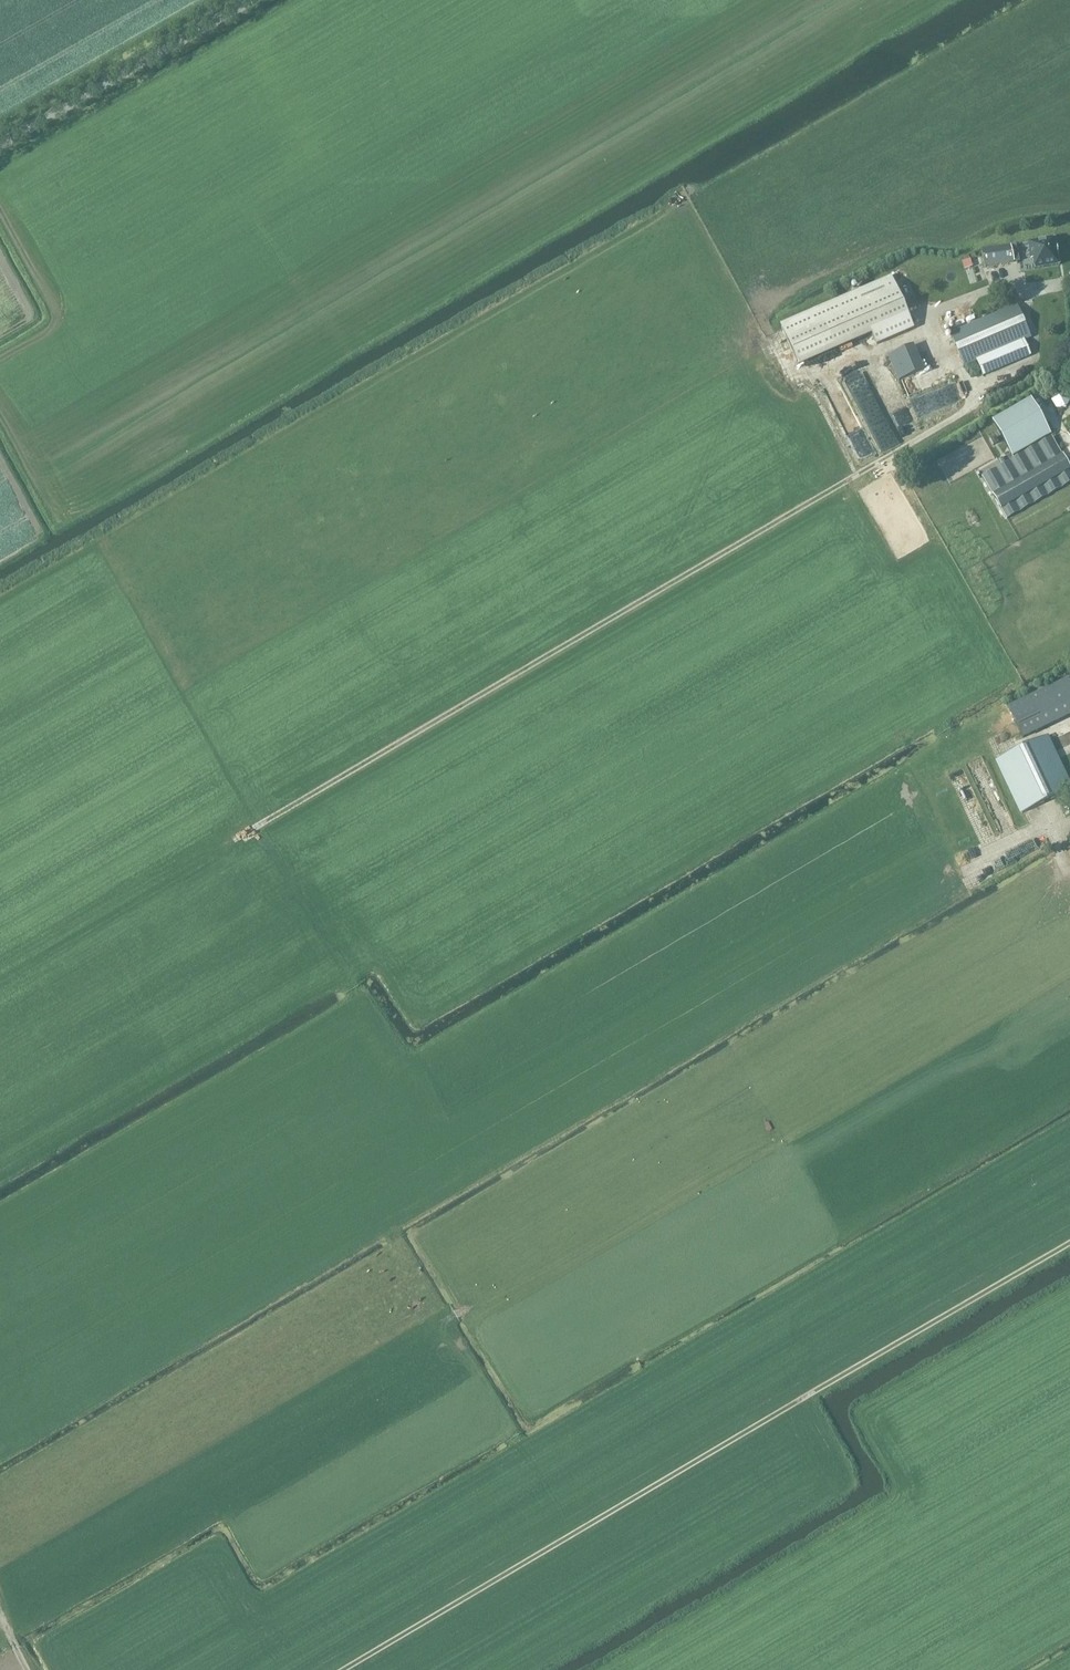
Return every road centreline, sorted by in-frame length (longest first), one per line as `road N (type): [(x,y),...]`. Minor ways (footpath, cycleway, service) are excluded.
road 1 (track): [(529,1669),(833,1494),(798,1395),(1069,1239)]
road 2 (tertiary): [(0,142),(250,0)]

